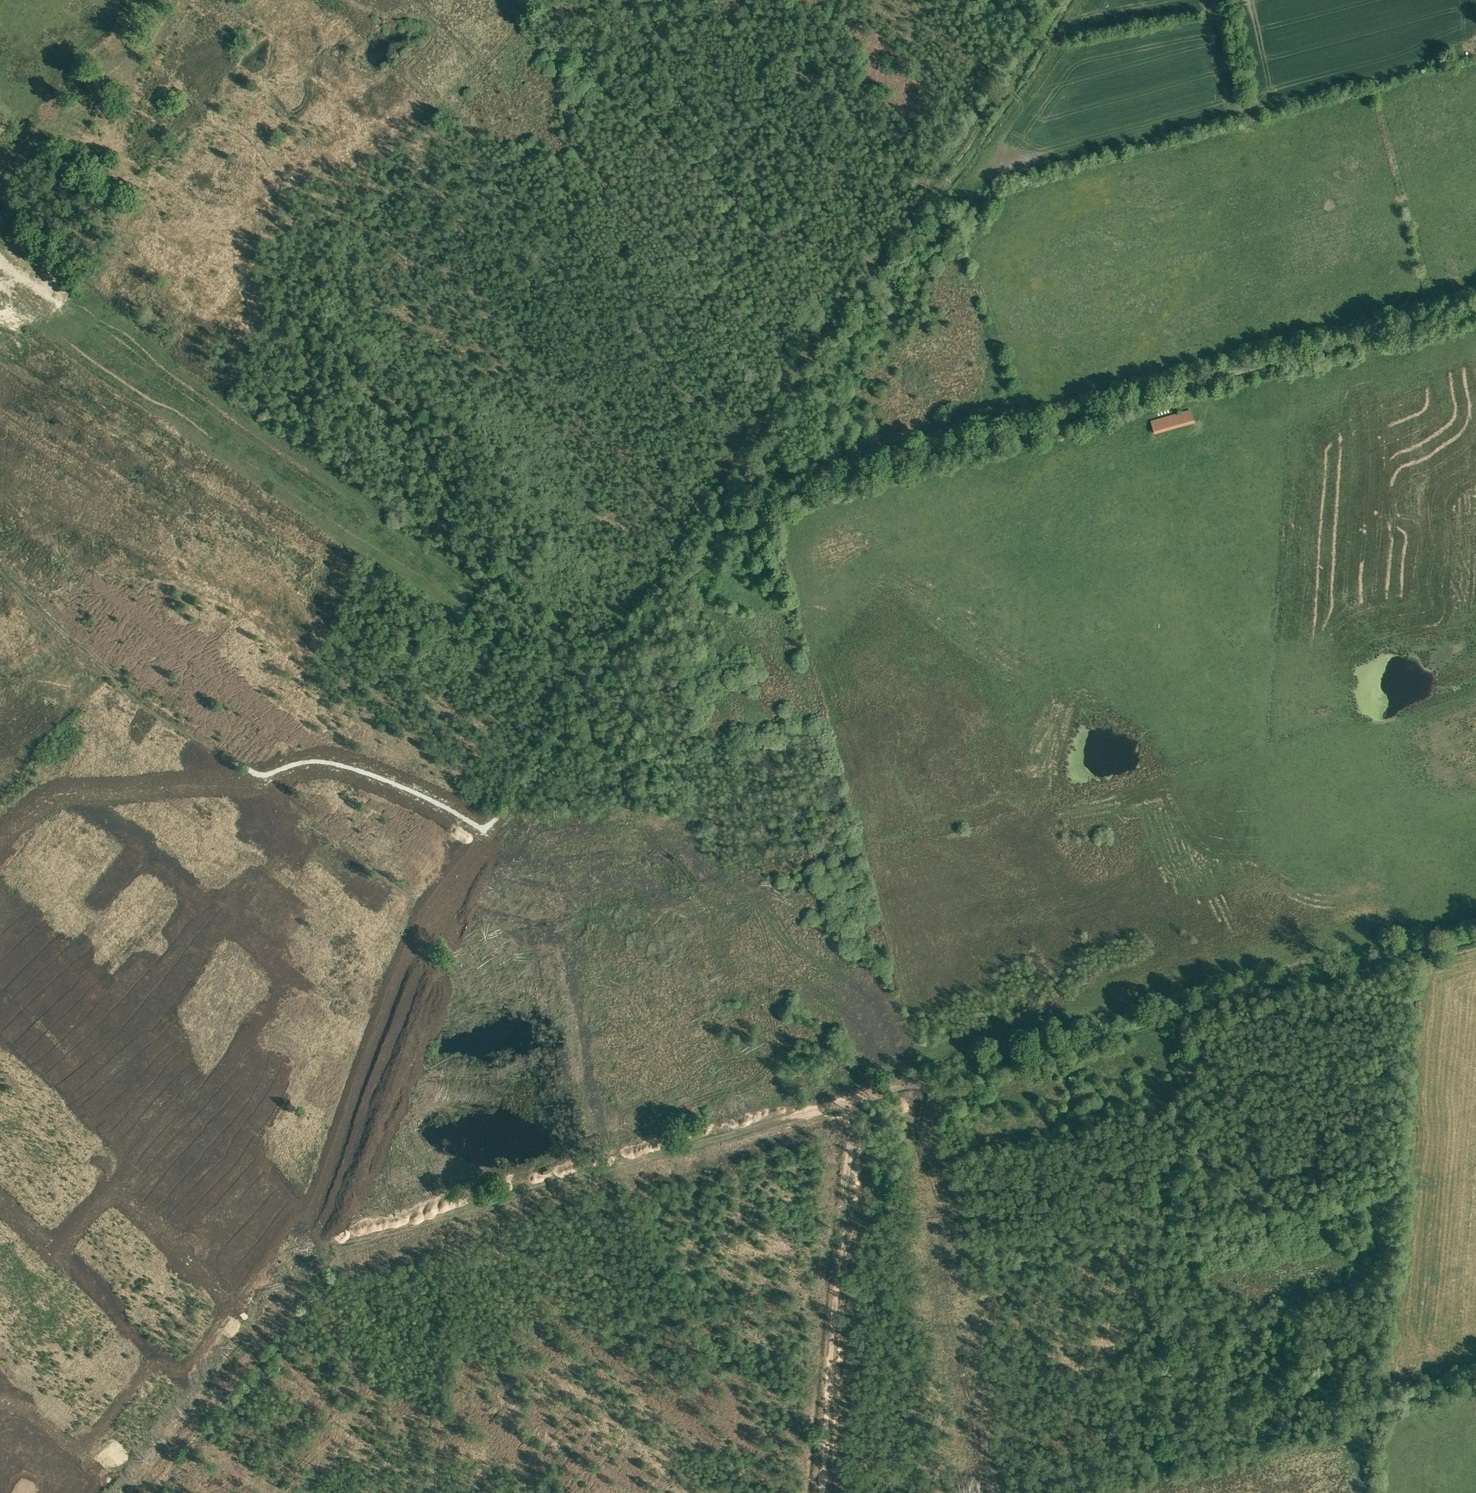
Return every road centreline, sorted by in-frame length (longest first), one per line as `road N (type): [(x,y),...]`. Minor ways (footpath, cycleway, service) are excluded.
road 1 (track): [(1475,309),(743,506),(730,493)]
road 2 (track): [(853,1099),(1475,929)]
road 3 (track): [(486,830),(436,801),(331,763),(256,774),(133,697),(0,574)]
road 4 (track): [(314,1244),(853,1099)]
road 5 (track): [(820,1492),(853,1099)]

